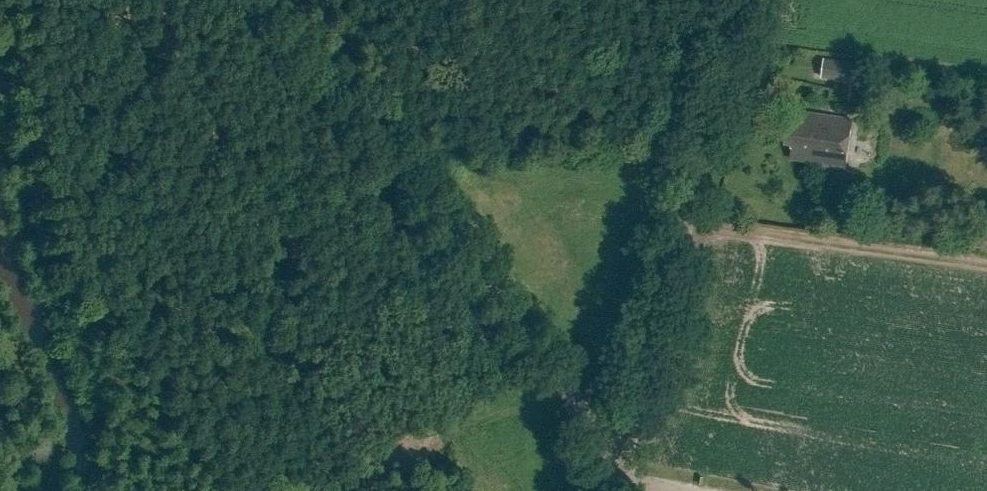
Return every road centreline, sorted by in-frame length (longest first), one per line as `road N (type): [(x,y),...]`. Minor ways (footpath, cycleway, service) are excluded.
road 1 (unclassified): [(622,460),(280,0)]
road 2 (unclassified): [(622,460),(742,0)]
road 3 (track): [(282,490),(403,459),(560,377)]

